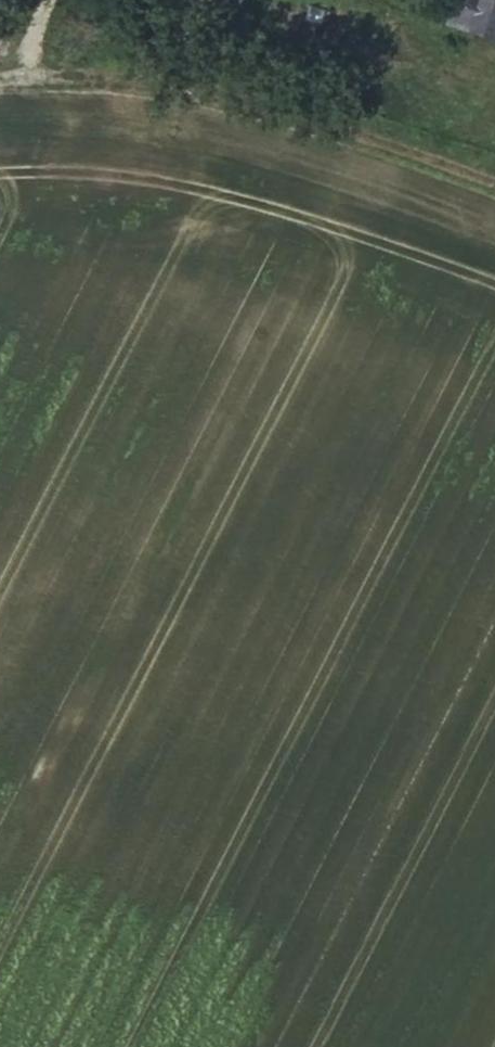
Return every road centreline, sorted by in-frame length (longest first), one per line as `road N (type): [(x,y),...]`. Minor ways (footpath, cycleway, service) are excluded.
road 1 (residential): [(494,184),(305,113),(210,90),(0,78)]

